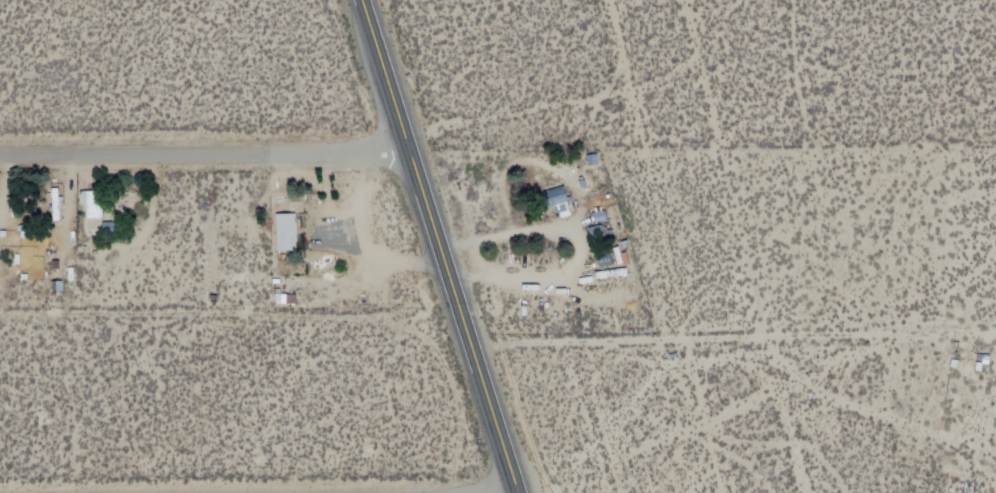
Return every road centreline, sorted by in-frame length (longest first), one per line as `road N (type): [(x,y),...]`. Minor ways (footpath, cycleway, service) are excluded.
road 1 (residential): [(0,162),(412,160)]
road 2 (primary): [(412,160),(516,492)]
road 3 (primary): [(362,0),(412,160)]

